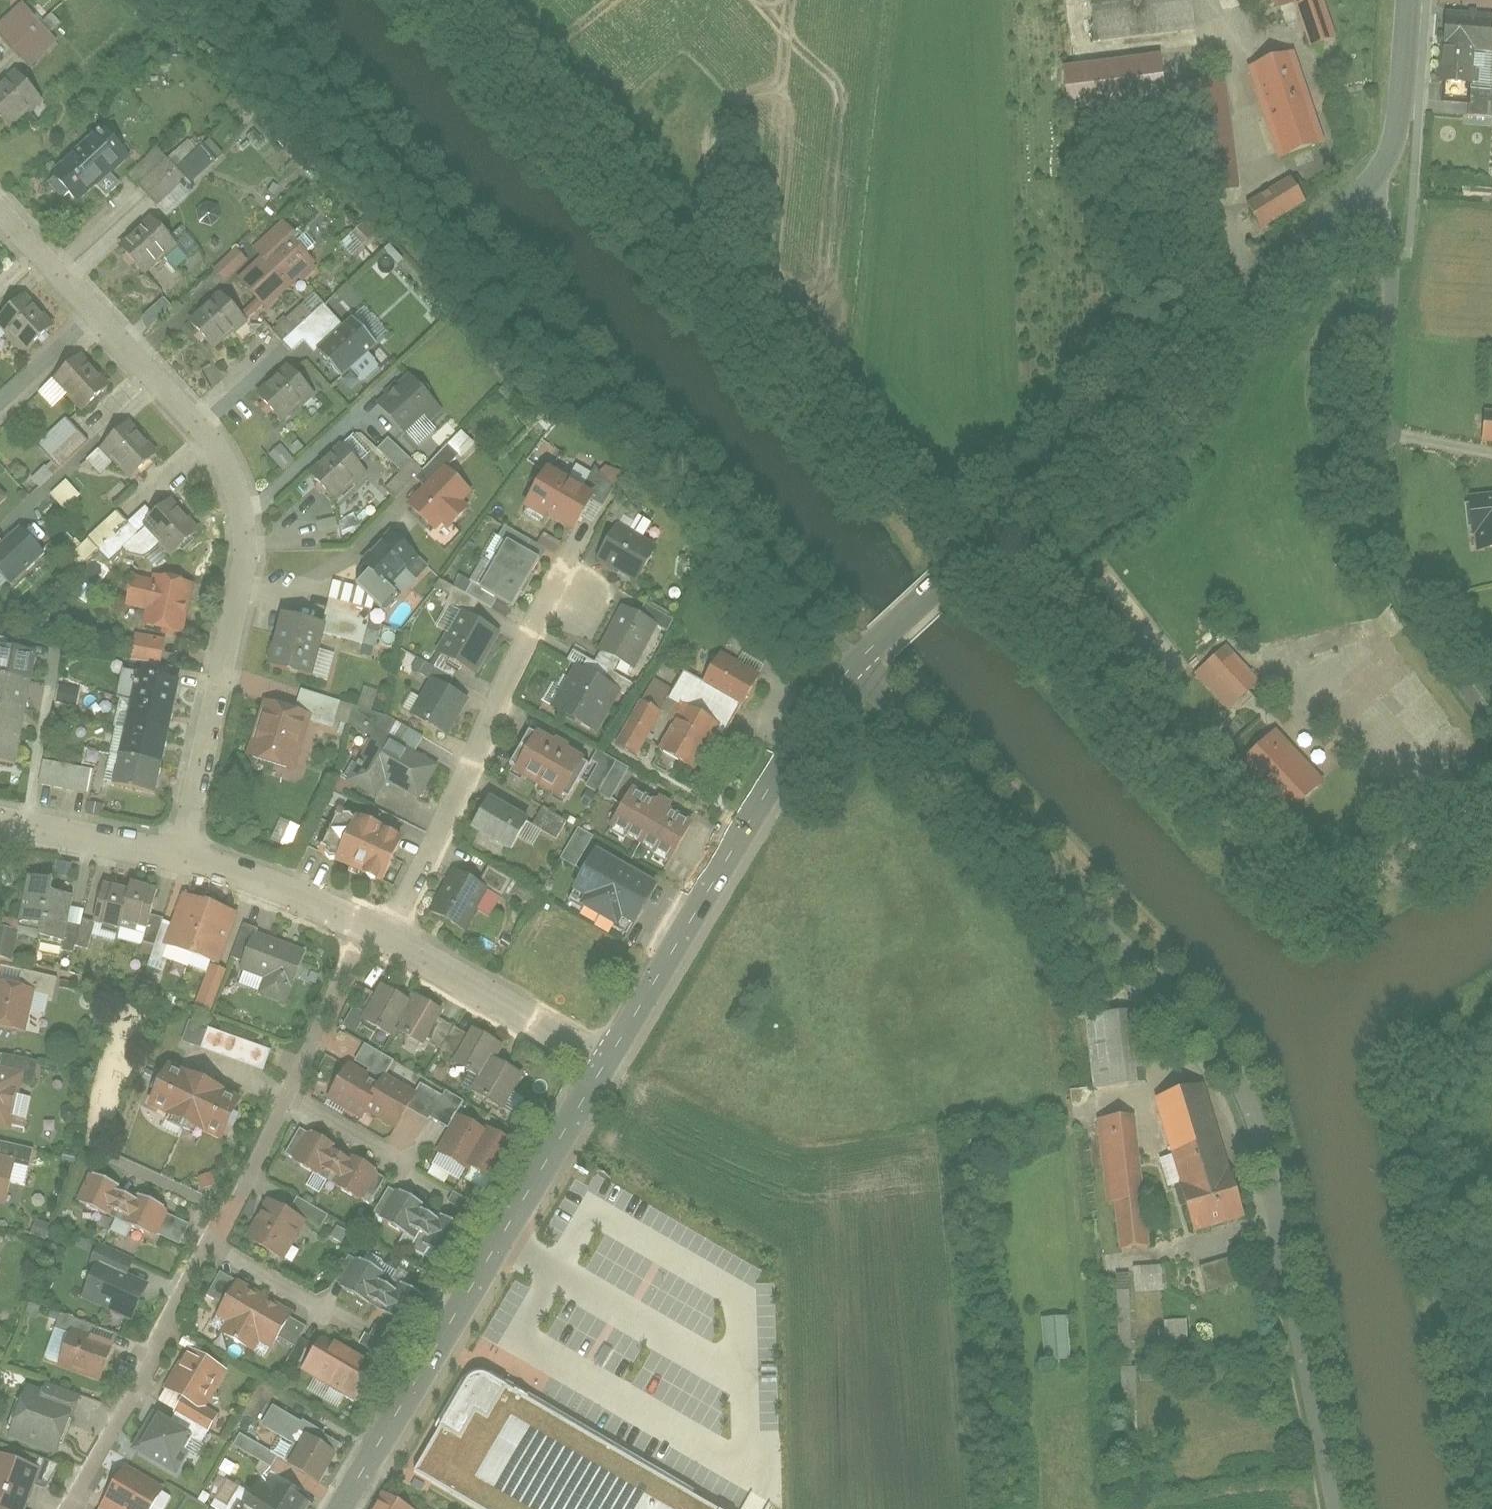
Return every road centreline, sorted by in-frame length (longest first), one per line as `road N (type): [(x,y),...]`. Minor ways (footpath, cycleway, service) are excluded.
road 1 (residential): [(860,661),(1118,927),(1221,1050),(1248,1094),(1342,1508)]
road 2 (residential): [(0,207),(203,429),(242,509),(242,586),(182,855)]
road 3 (tertiary): [(860,661),(1217,340),(1364,185)]
road 4 (residential): [(1364,185),(1393,252),(1383,410),(1387,538),(1414,604),(1491,722)]
road 5 (tertiary): [(340,1508),(606,1066)]
road 6 (residential): [(1491,1023),(1451,1068),(1434,1103),(1430,1147),(1443,1259),(1491,1481)]
road 7 (tertiary): [(606,1066),(815,714),(860,661)]
road 8 (residential): [(388,934),(562,588)]
road 9 (residential): [(213,1240),(60,1508)]
road 10 (residential): [(606,1066),(388,934)]
road 11 (tertiary): [(1364,185),(1392,145),(1409,0)]
road 12 (residential): [(364,922),(182,855)]
road 13 (residential): [(182,855),(1,819)]
road 14 (residential): [(364,922),(289,1088)]
road 15 (residential): [(289,1088),(213,1240)]
road 16 (residential): [(289,1088),(395,1148)]

